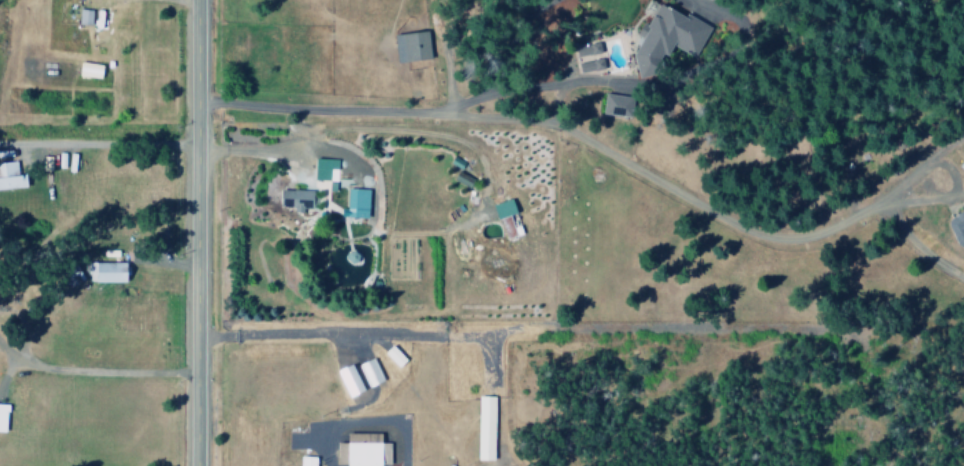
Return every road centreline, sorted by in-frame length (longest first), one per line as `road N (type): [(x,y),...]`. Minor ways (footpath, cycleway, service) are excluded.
road 1 (residential): [(194,103),(529,121),(595,146),(734,224),(791,238),(871,207),(963,135)]
road 2 (tertiary): [(194,465),(194,0)]
road 3 (residential): [(963,278),(921,254),(871,207),(963,192)]

